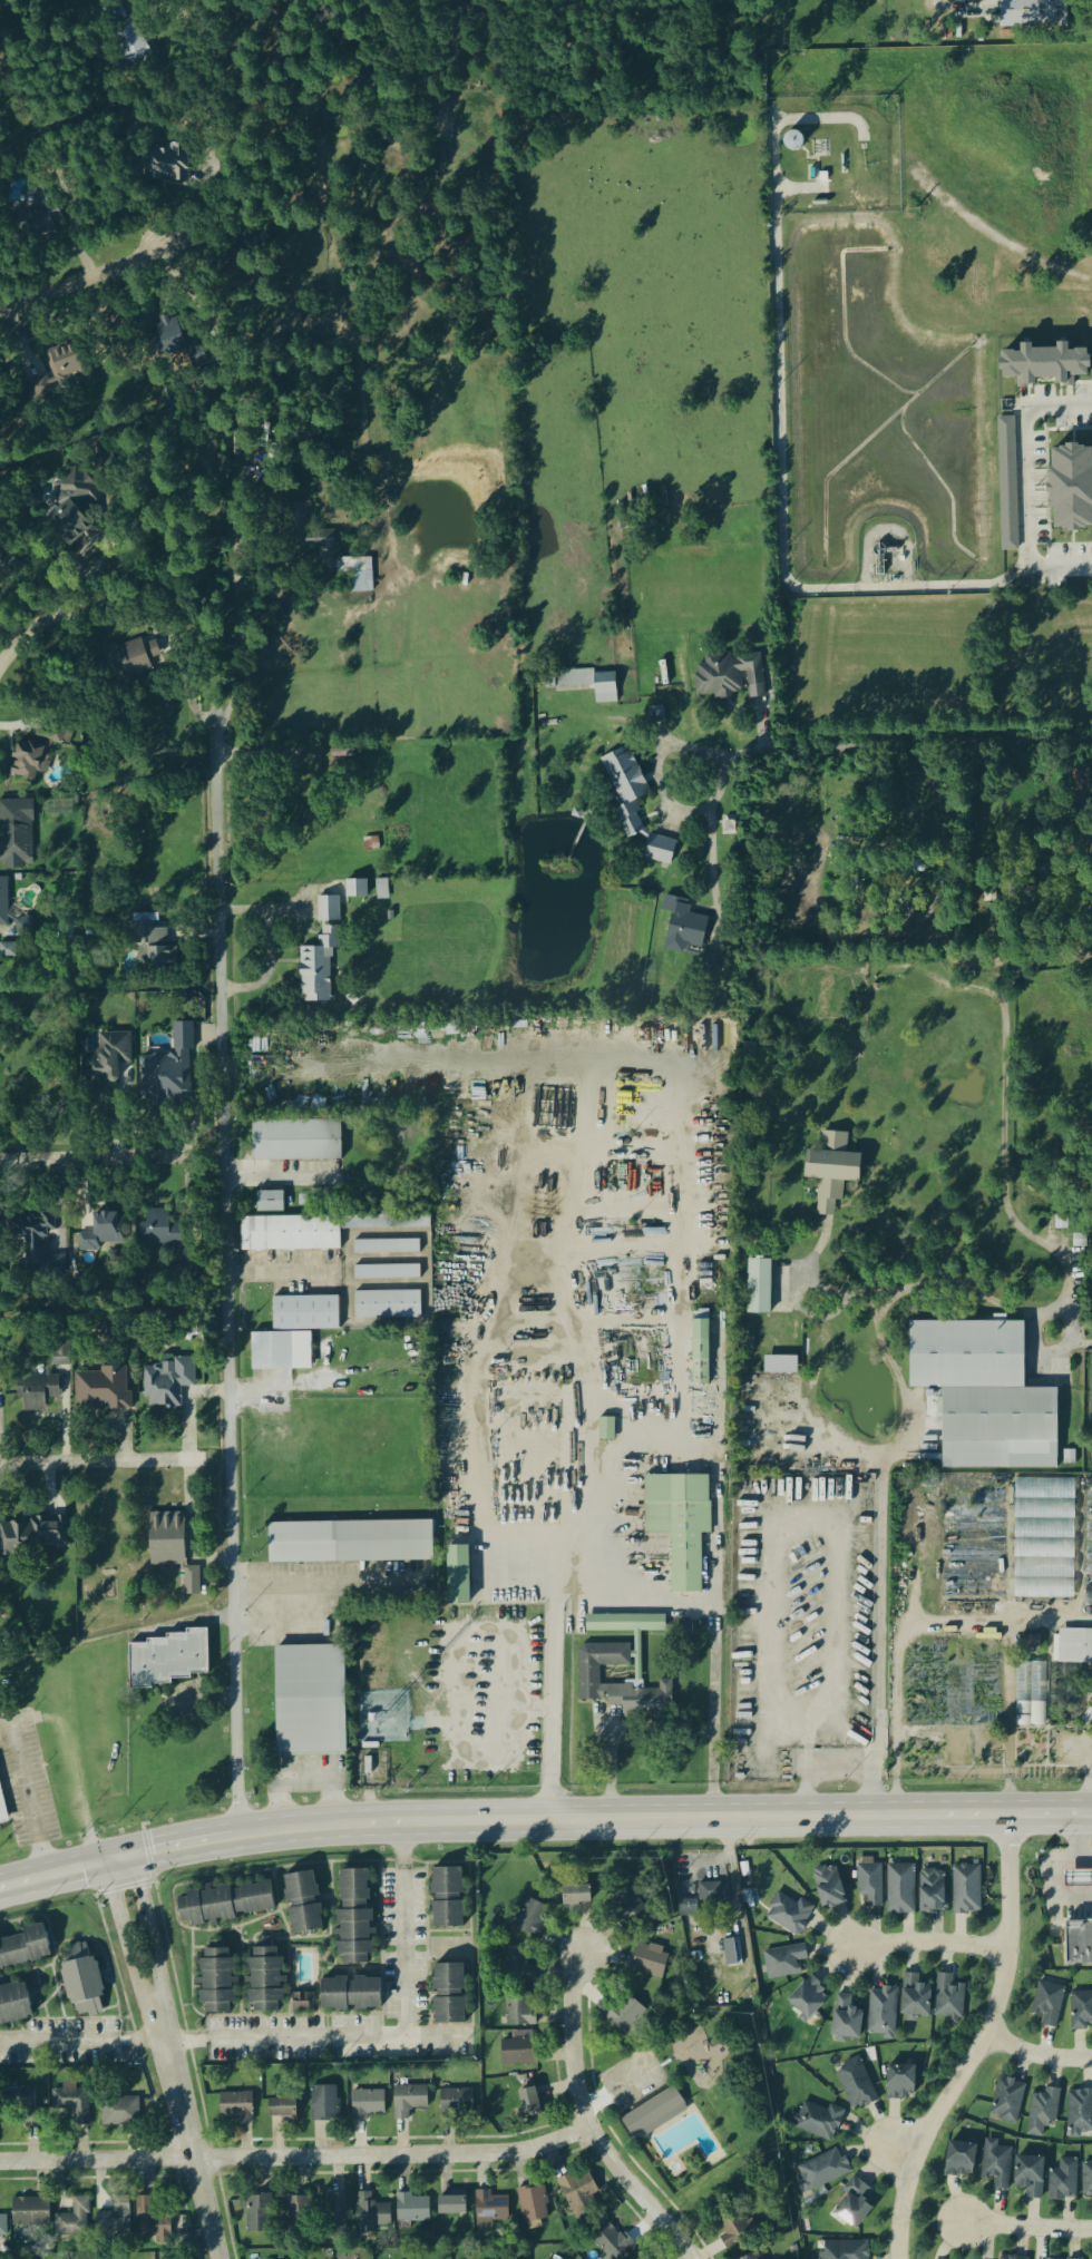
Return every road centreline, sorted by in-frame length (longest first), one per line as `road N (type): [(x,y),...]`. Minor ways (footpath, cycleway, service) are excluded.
road 1 (residential): [(237,1835),(213,723)]
road 2 (secondary): [(0,1887),(281,1829),(1091,1816)]
road 3 (residential): [(0,2162),(507,2152),(589,2126)]
road 4 (residential): [(1010,1817),(1005,1984),(989,2036),(914,2160),(900,2258)]
road 5 (residential): [(1091,740),(825,746),(698,767)]
road 6 (residential): [(694,2258),(589,2126),(574,2056),(572,1982),(585,1955)]
road 7 (tertiary): [(218,2258),(156,2004)]
road 8 (residential): [(462,2035),(207,2042)]
road 9 (residential): [(203,1459),(0,1468)]
road 10 (residential): [(207,2042),(7,2038)]
road 11 (residential): [(0,1158),(195,1154)]
road 12 (residential): [(0,310),(163,246)]
road 13 (residential): [(404,1866),(404,2033)]
road 14 (tertiary): [(106,1860),(139,1989),(156,2004)]
road 15 (residential): [(1008,1957),(904,1945),(855,1953)]
road 16 (tertiary): [(156,2004),(163,1985),(134,1855)]
road 17 (residential): [(1091,2231),(965,2222)]

